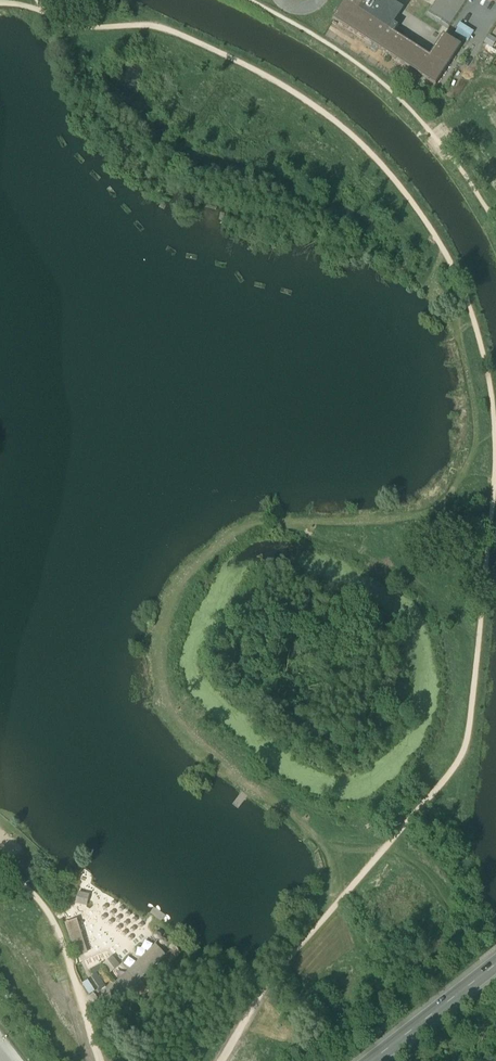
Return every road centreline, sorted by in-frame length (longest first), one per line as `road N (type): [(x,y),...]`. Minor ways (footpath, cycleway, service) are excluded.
road 1 (primary): [(376,1060),(495,967)]

